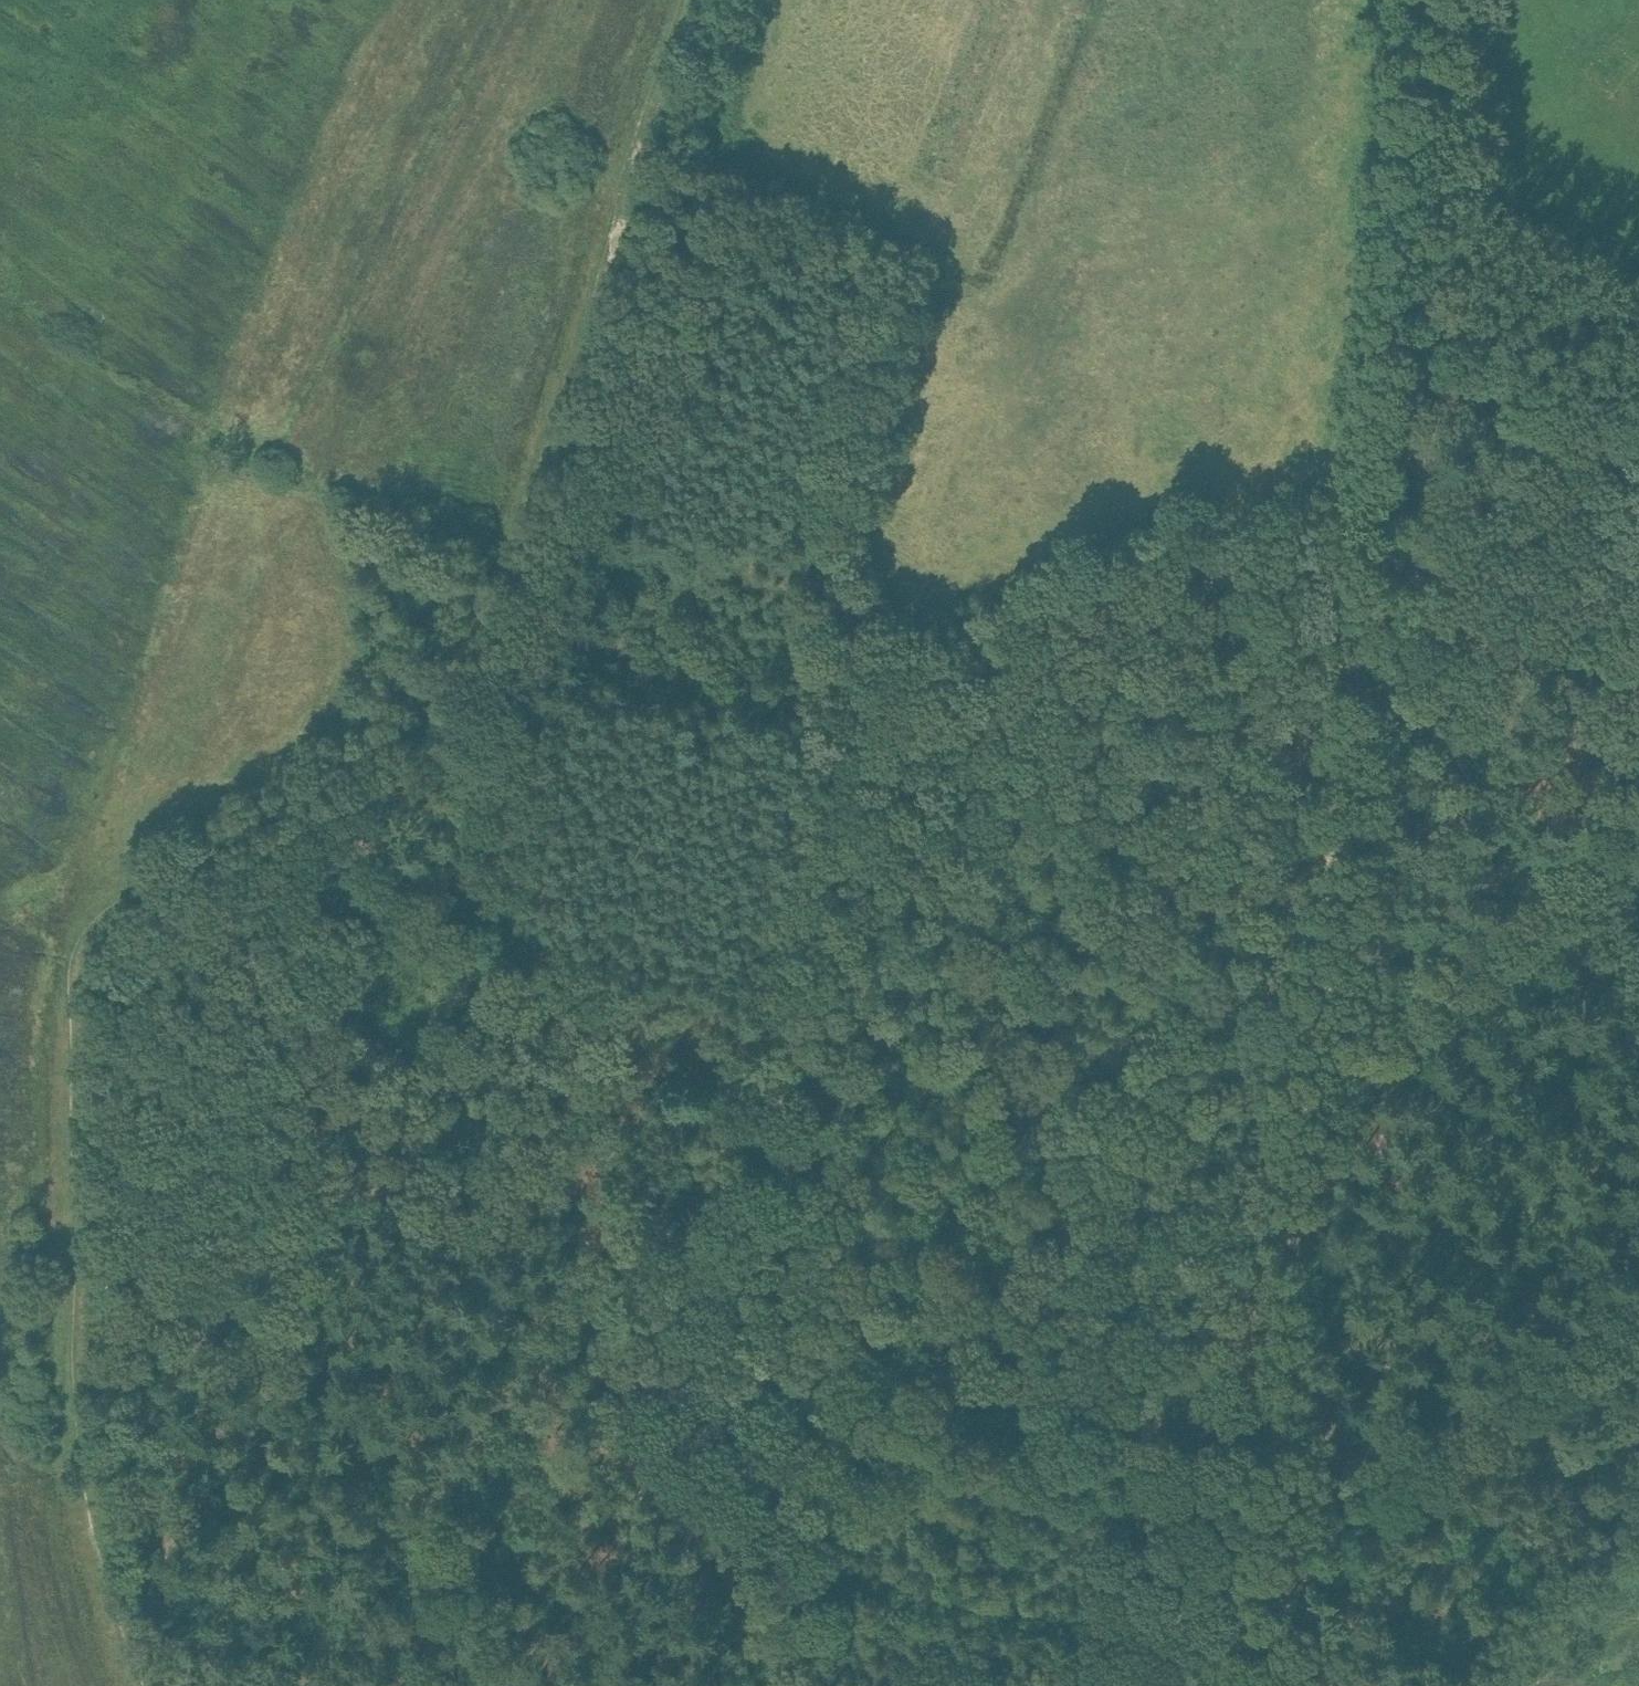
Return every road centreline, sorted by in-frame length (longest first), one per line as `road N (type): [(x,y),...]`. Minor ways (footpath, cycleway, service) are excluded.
road 1 (track): [(1313,1077),(1638,820)]

